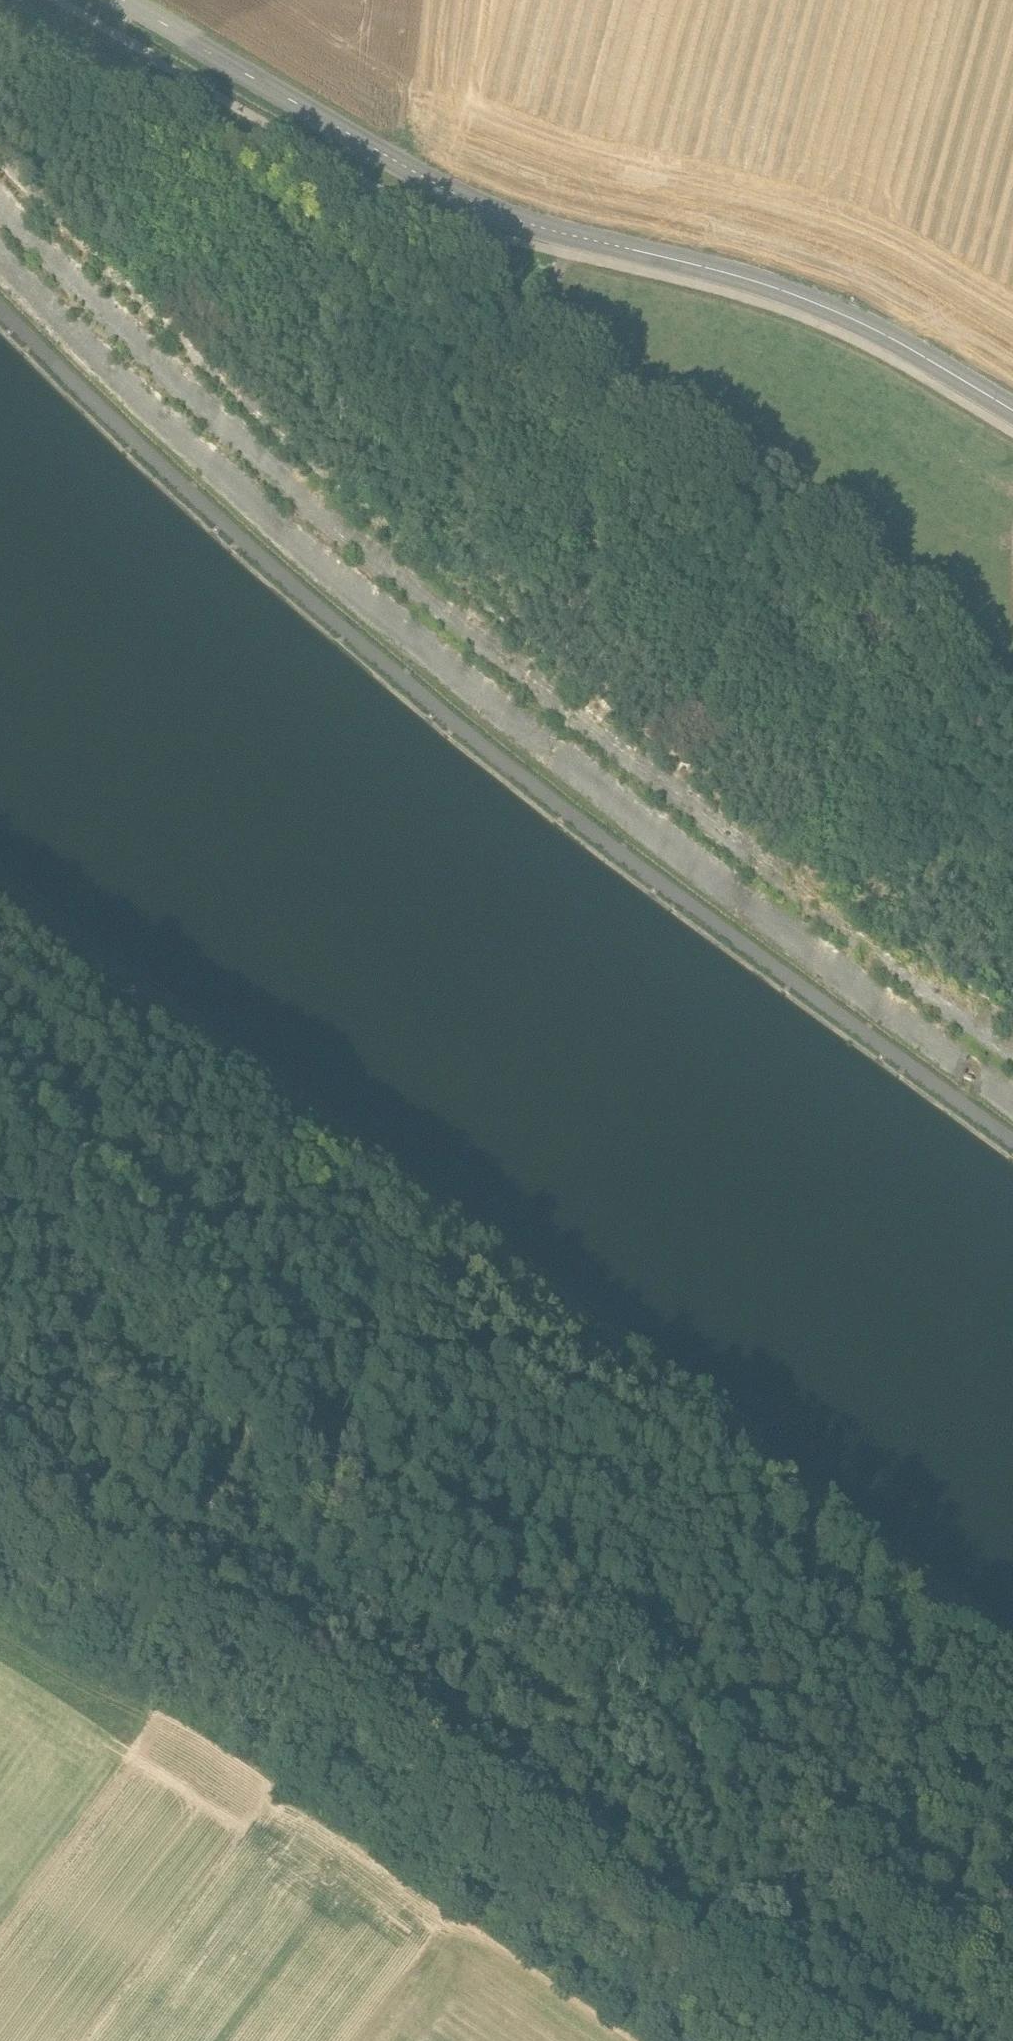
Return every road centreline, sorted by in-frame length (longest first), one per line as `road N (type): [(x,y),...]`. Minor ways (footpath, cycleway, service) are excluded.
road 1 (tertiary): [(1012,409),(927,357),(771,283),(537,227),(460,197),(119,0)]

